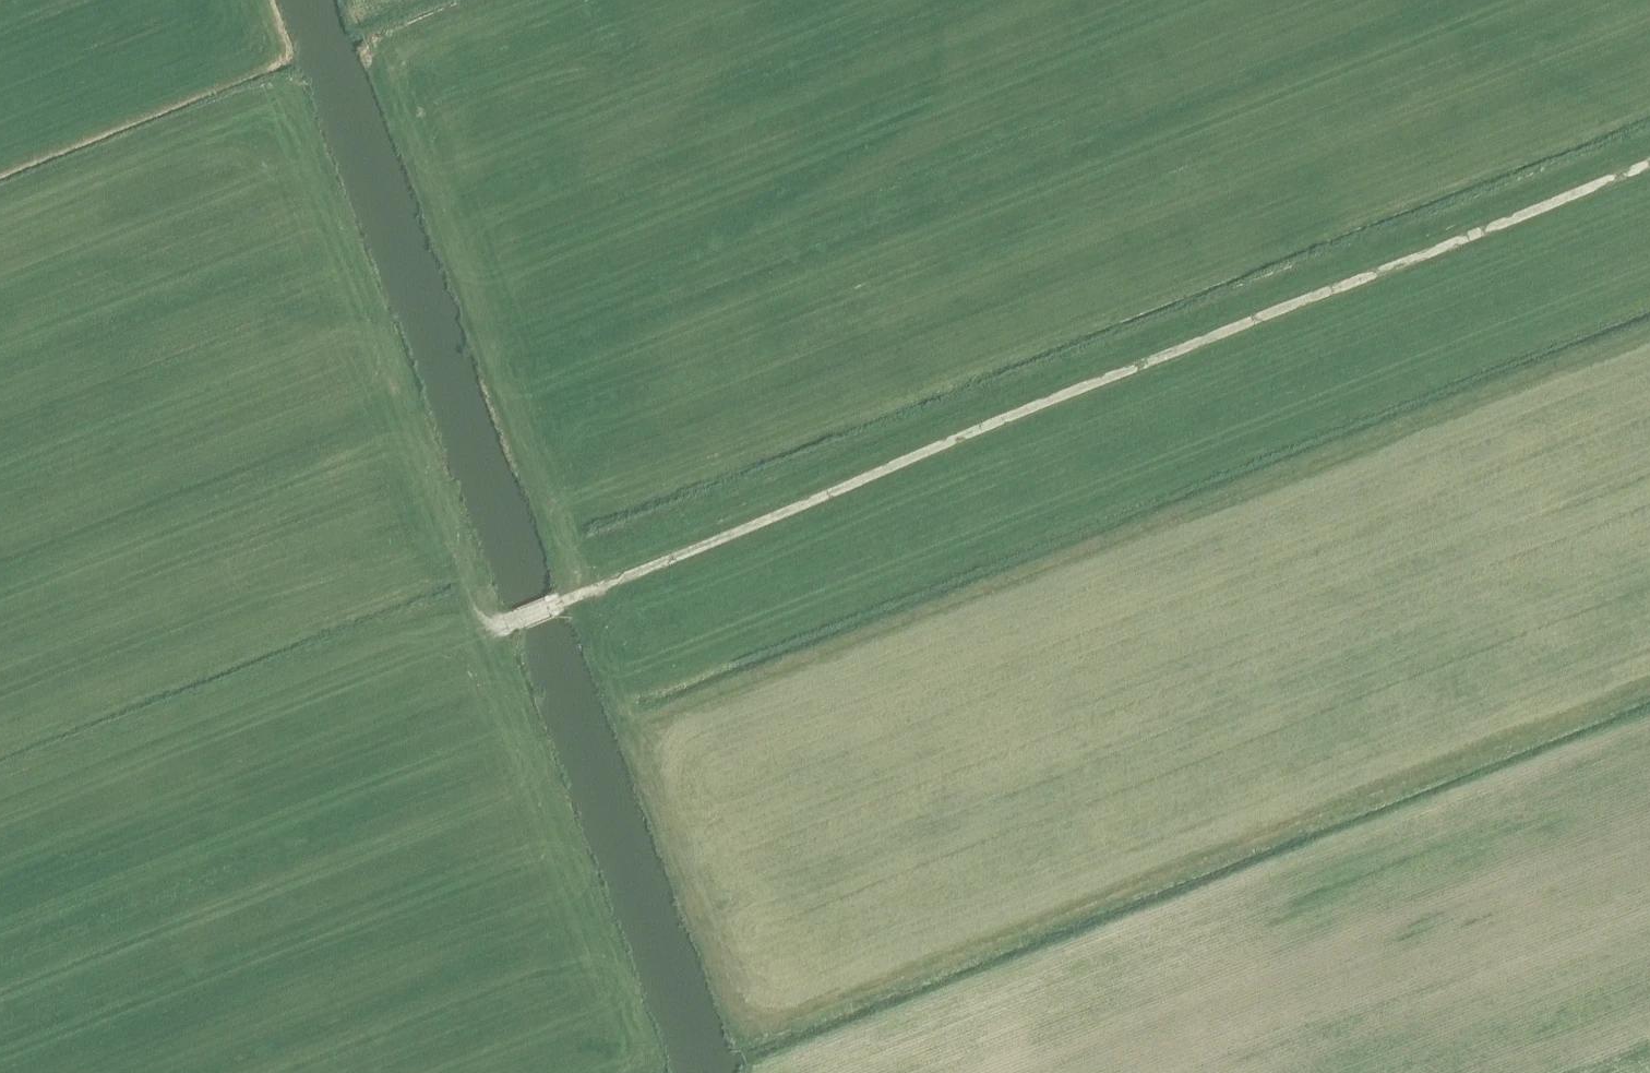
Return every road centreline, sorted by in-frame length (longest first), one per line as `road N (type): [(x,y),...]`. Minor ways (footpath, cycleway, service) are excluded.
road 1 (track): [(502,627),(1649,172)]
road 2 (track): [(502,627),(0,820)]

